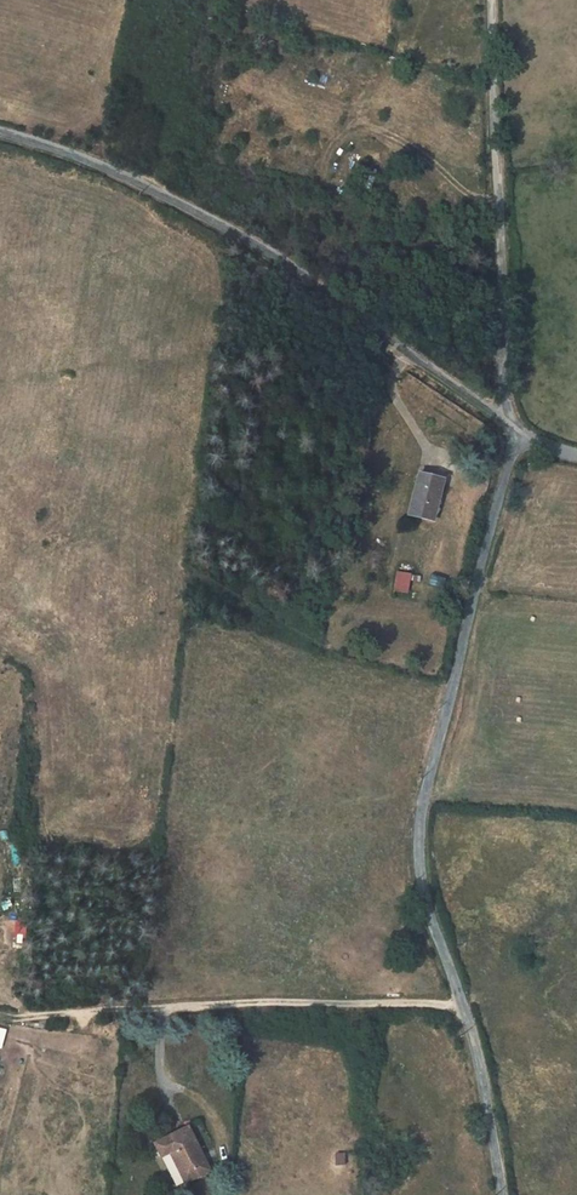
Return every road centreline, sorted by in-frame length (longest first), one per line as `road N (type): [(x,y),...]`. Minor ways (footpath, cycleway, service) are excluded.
road 1 (unclassified): [(503,1194),(484,1078),(426,903),(419,855),(423,801),(515,433)]
road 2 (unclassified): [(515,433),(370,315),(244,235),(102,165),(0,132)]
road 3 (track): [(23,1020),(265,1003),(464,1006)]

